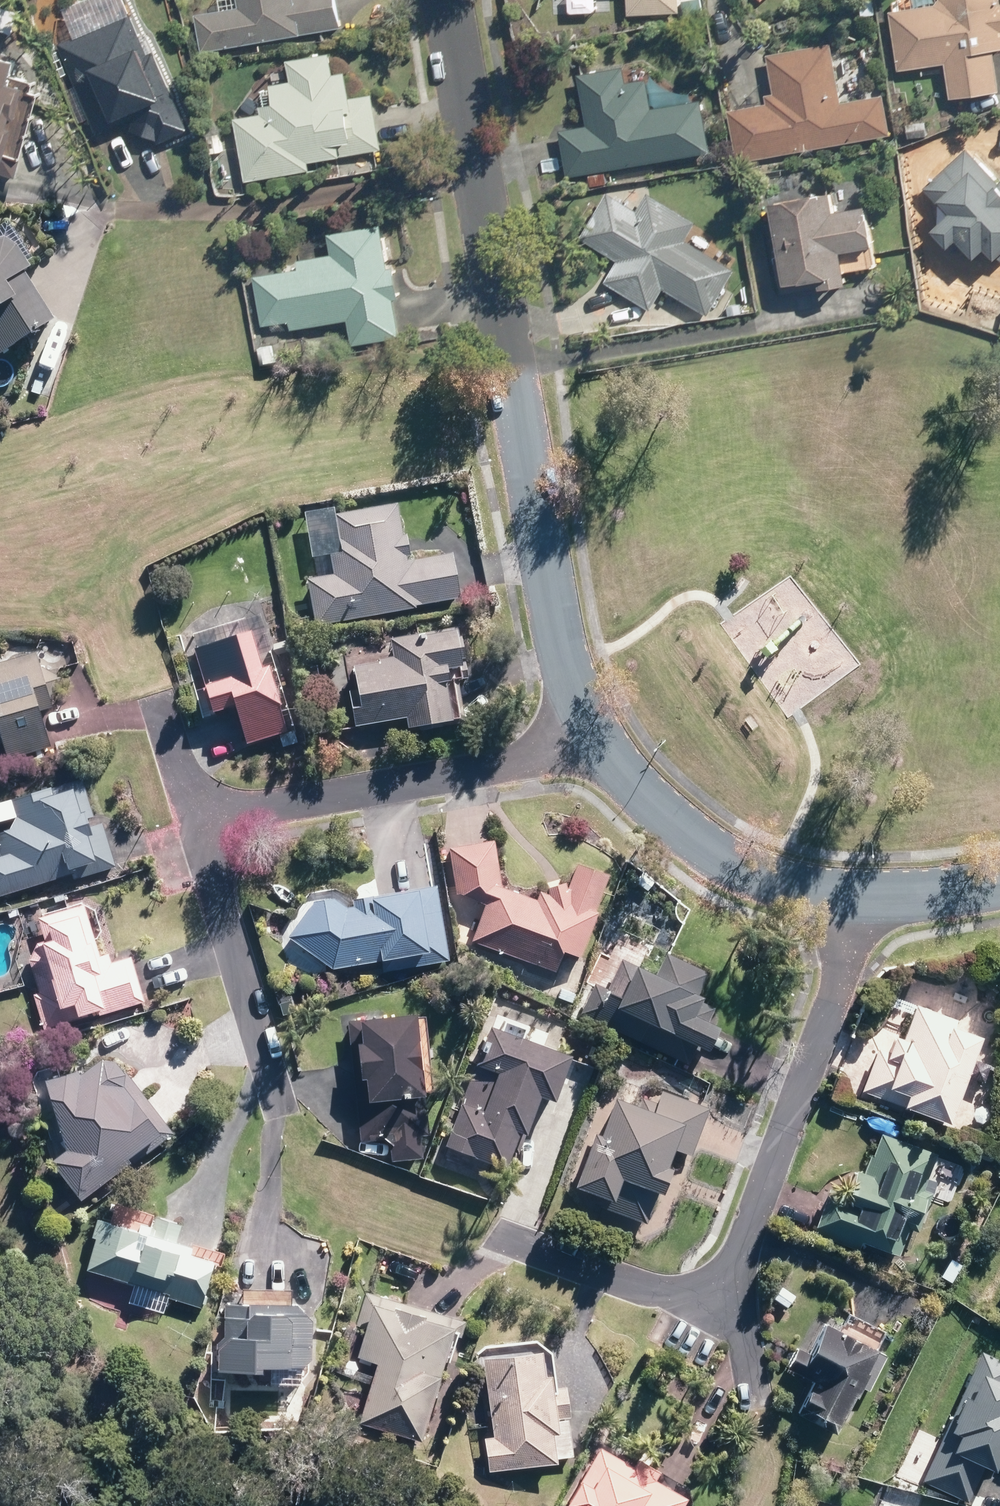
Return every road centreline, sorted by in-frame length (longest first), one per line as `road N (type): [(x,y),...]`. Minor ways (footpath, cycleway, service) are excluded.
road 1 (residential): [(590,733),(569,666),(446,0)]
road 2 (residential): [(725,1280),(867,899)]
road 3 (residential): [(590,733),(197,826)]
road 4 (residential): [(867,899),(817,893),(727,857),(650,801),(590,733)]
road 5 (residential): [(197,826),(277,1110)]
road 6 (residential): [(490,1230),(658,1291),(699,1292),(725,1280)]
road 7 (residential): [(150,692),(197,826)]
road 8 (residential): [(999,886),(867,899)]

